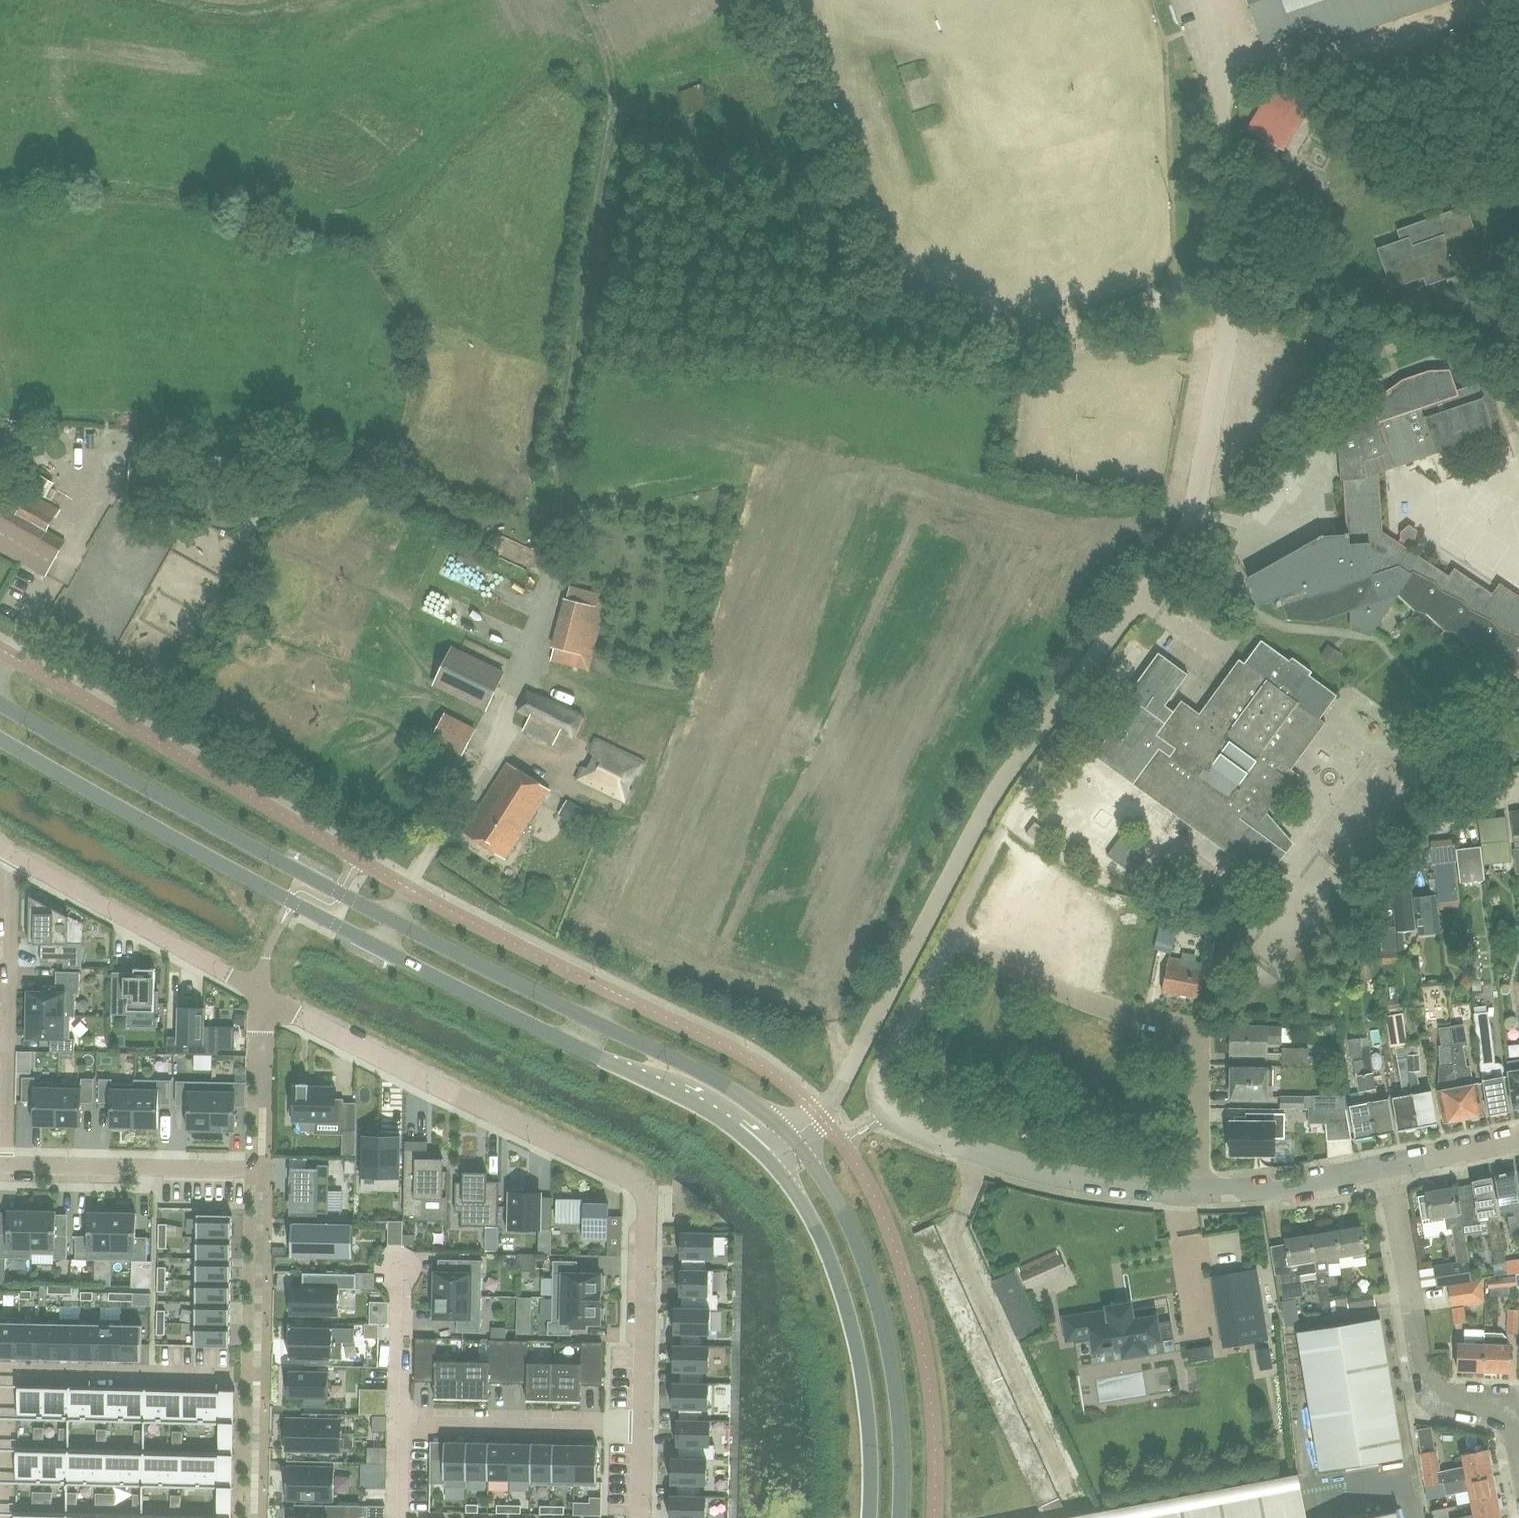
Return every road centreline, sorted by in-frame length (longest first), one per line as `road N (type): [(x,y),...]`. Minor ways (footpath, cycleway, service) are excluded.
road 1 (residential): [(795,1139),(821,1113),(1000,781),(1180,545),(1193,511),(1230,294),(1228,145),(1217,36)]
road 2 (secondary): [(795,1139),(712,1077),(340,893),(0,700)]
road 3 (secondary): [(0,740),(491,1004),(690,1099),(772,1161)]
road 4 (residential): [(261,993),(651,1189),(643,1424)]
road 5 (residential): [(1202,1190),(1196,1031),(1116,1011),(956,933),(888,1054),(877,1101)]
road 6 (secondary): [(901,1517),(903,1444),(883,1323),(854,1230),(795,1139)]
road 7 (secondary): [(772,1161),(814,1224),(849,1314),(866,1397),(868,1517)]
road 8 (residential): [(877,1101),(902,1124),(1033,1171),(1075,1182),(1202,1190)]
road 9 (residential): [(8,848),(7,1165)]
road 10 (residential): [(1495,1400),(1434,1395),(1424,1376),(1385,1168)]
road 11 (residential): [(8,848),(261,993)]
road 12 (track): [(1230,294),(1366,293),(1518,325)]
road 13 (residential): [(0,1372),(254,1378)]
road 14 (residential): [(258,1170),(7,1165)]
road 15 (residential): [(643,1424),(398,1421)]
road 16 (residential): [(254,1378),(258,1170)]
road 17 (residential): [(1202,1190),(1385,1168)]
road 18 (residential): [(261,993),(258,1170)]
road 19 (residential): [(398,1421),(402,1271)]
road 20 (residential): [(252,1517),(254,1378)]
road 21 (residential): [(1385,1168),(1518,1138)]

